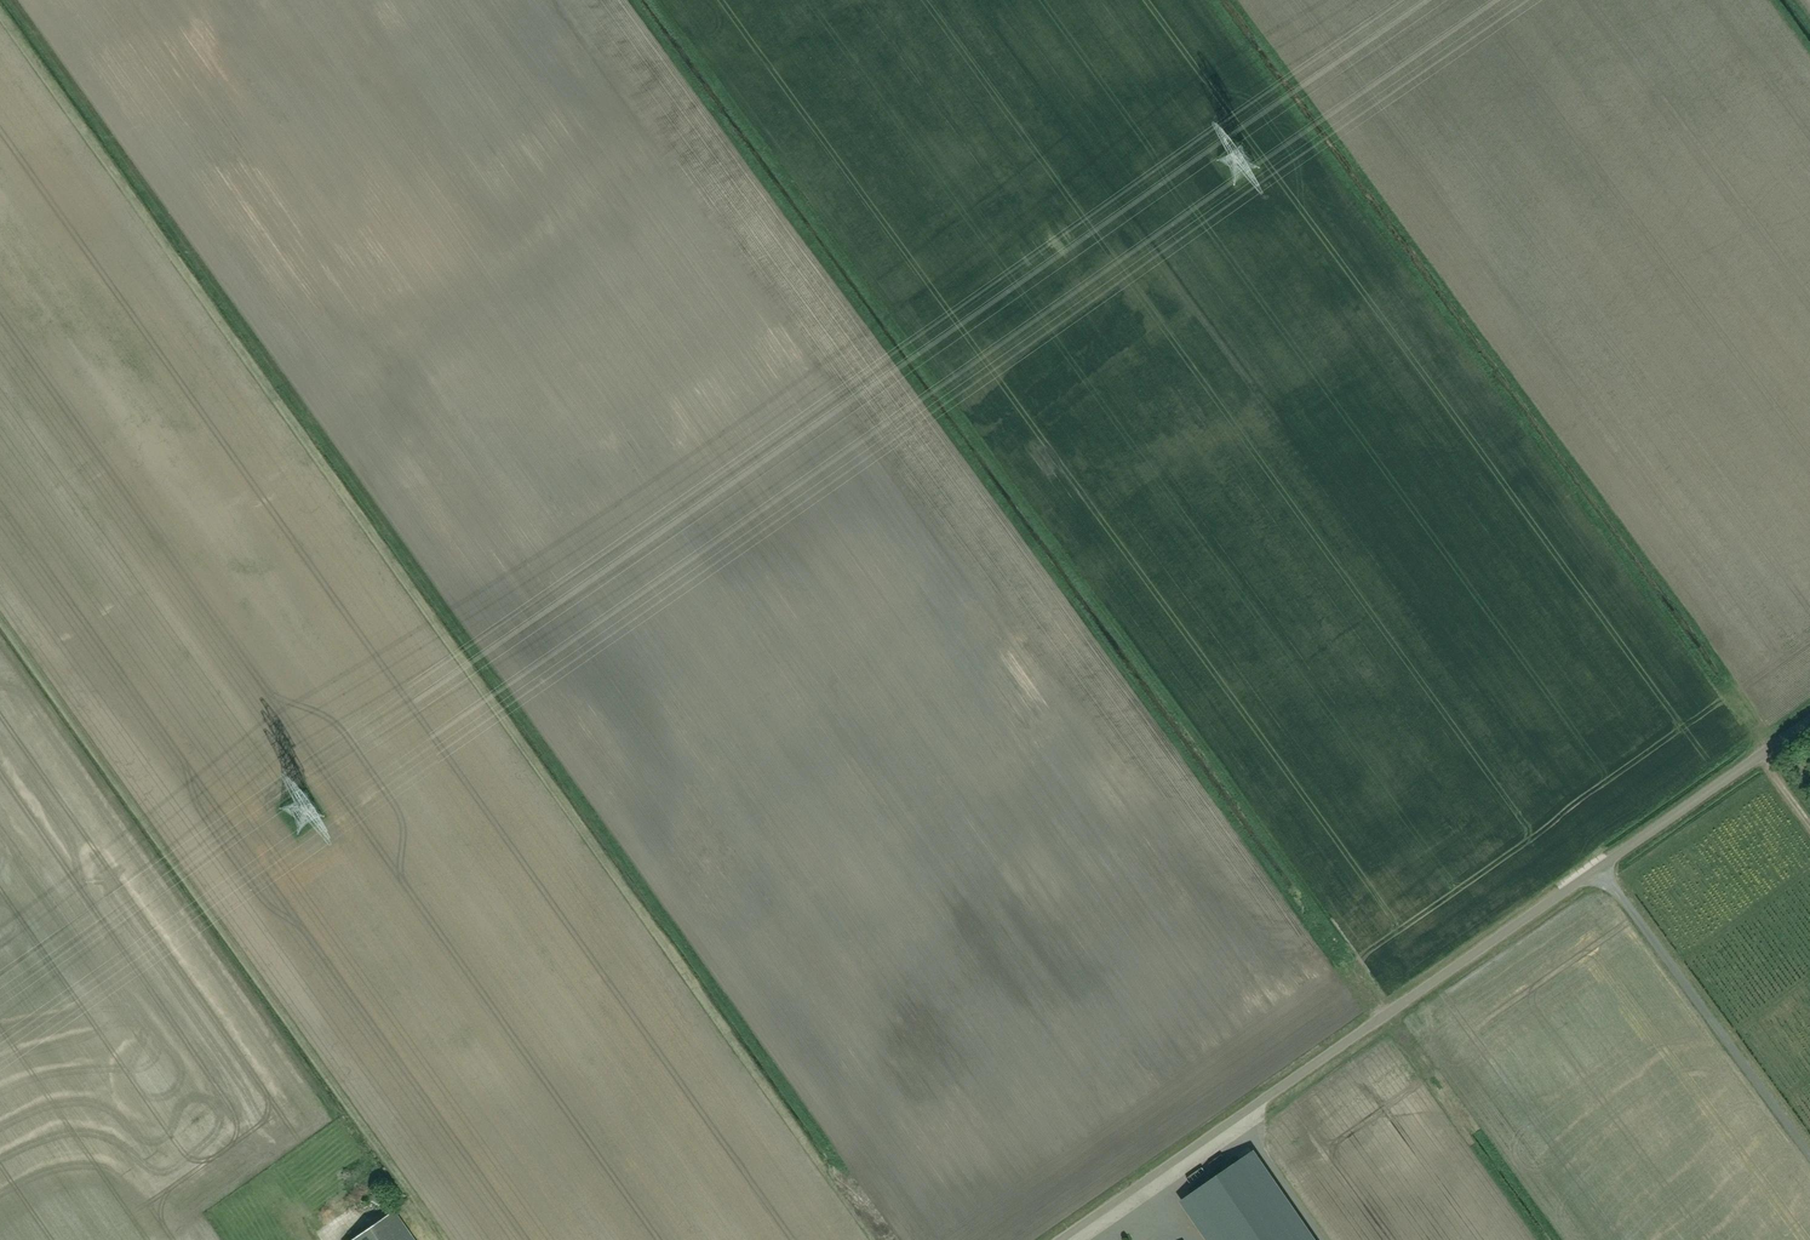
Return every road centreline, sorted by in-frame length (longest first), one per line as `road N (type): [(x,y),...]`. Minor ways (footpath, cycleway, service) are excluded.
road 1 (unclassified): [(1061,1239),(1809,721)]

